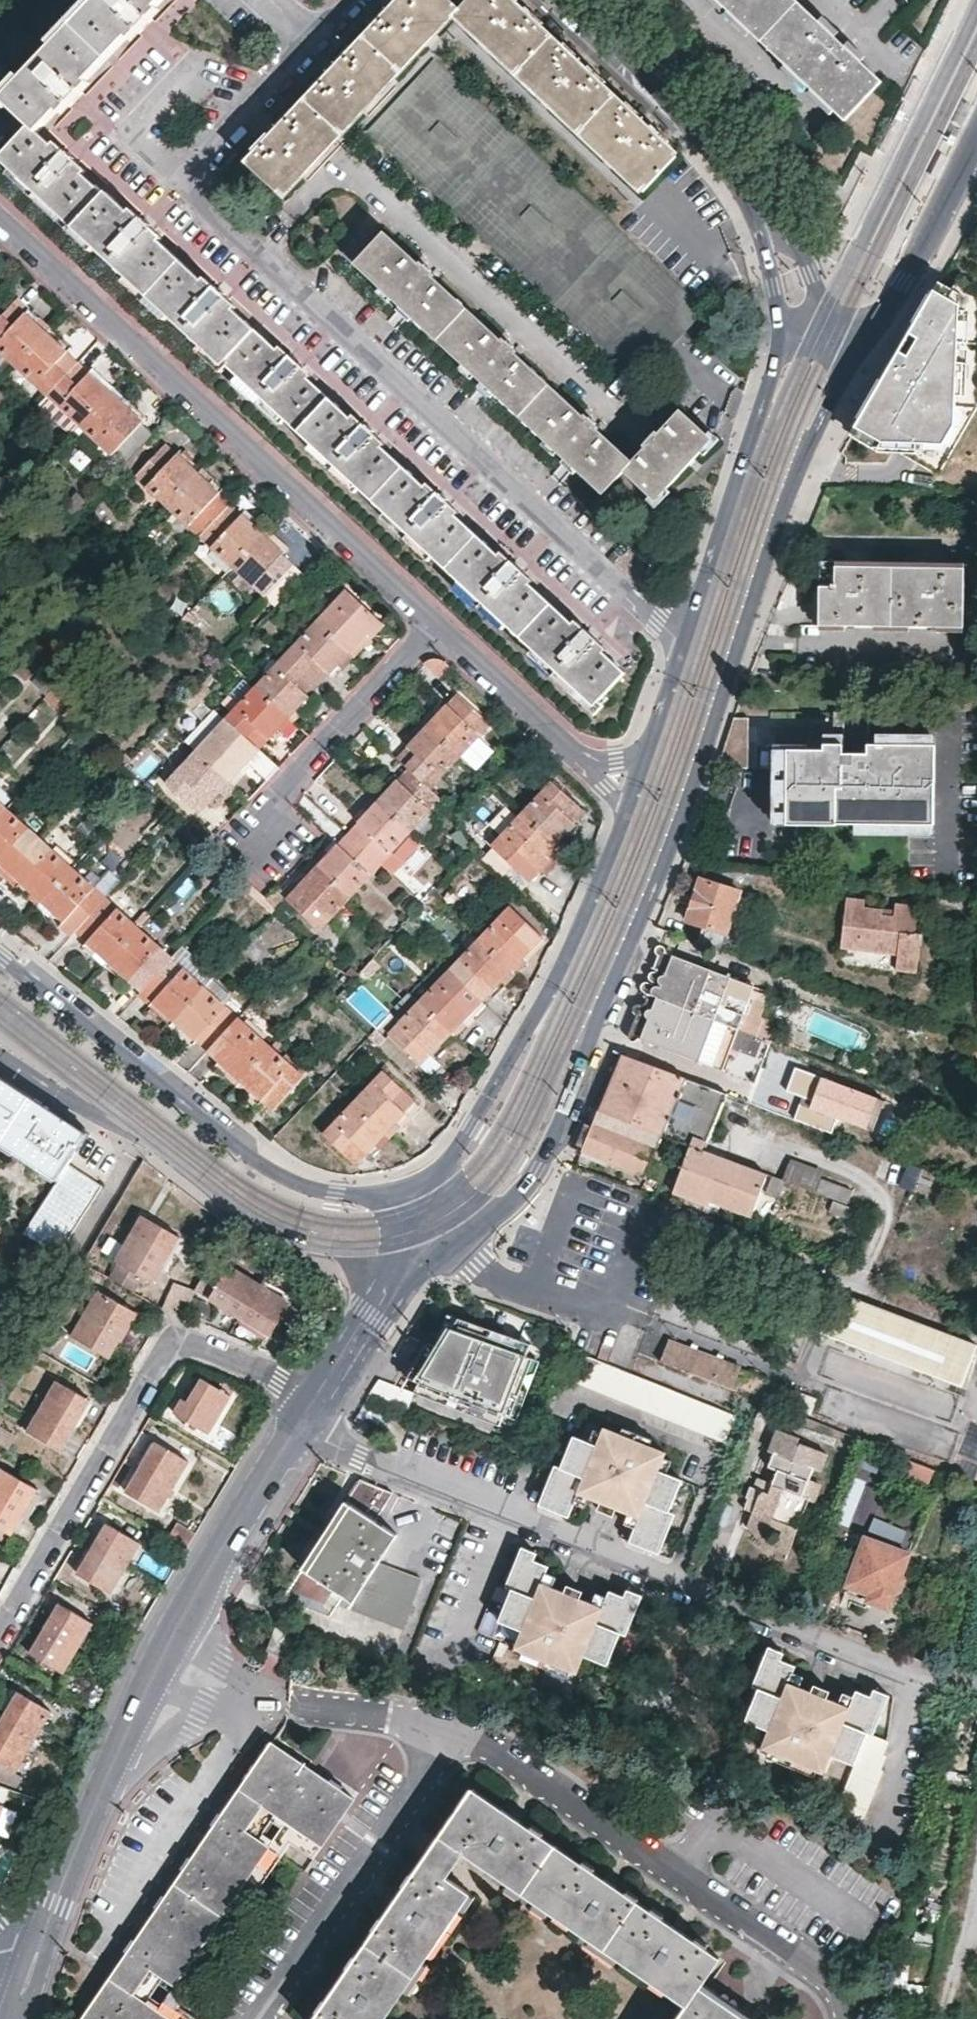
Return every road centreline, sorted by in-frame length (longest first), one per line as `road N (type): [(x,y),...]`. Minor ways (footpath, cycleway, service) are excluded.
road 1 (tertiary): [(451,1247),(525,1190),(557,1134),(821,427),(864,345)]
road 2 (residential): [(318,40),(179,183),(689,644)]
road 3 (residential): [(917,1673),(294,1428)]
road 4 (residential): [(440,624),(0,219)]
road 5 (tertiary): [(415,1188),(337,1193),(259,1163),(0,954)]
road 6 (residential): [(0,1629),(166,1349),(191,1343),(316,1393)]
road 7 (tertiary): [(0,1053),(74,1100),(130,1120),(264,1219),(402,1267)]
road 8 (tertiary): [(628,810),(562,964),(455,1155),(415,1188)]
road 9 (tertiary): [(570,0),(726,152),(757,200),(804,316)]
road 10 (tertiary): [(804,316),(772,370),(689,644)]
road 11 (tertiary): [(37,1954),(166,1653)]
road 12 (residential): [(237,832),(440,624)]
road 13 (tertiary): [(166,1653),(294,1428)]
road 14 (track): [(857,1281),(884,1223),(874,1187),(827,1162),(741,1137)]
road 15 (tertiary): [(864,345),(976,144)]
road 16 (residential): [(576,754),(440,624)]
road 17 (residential): [(612,1318),(482,1272),(451,1247)]
road 18 (tertiary): [(316,1393),(402,1267)]
road 19 (residential): [(289,1703),(250,1694),(166,1653)]

